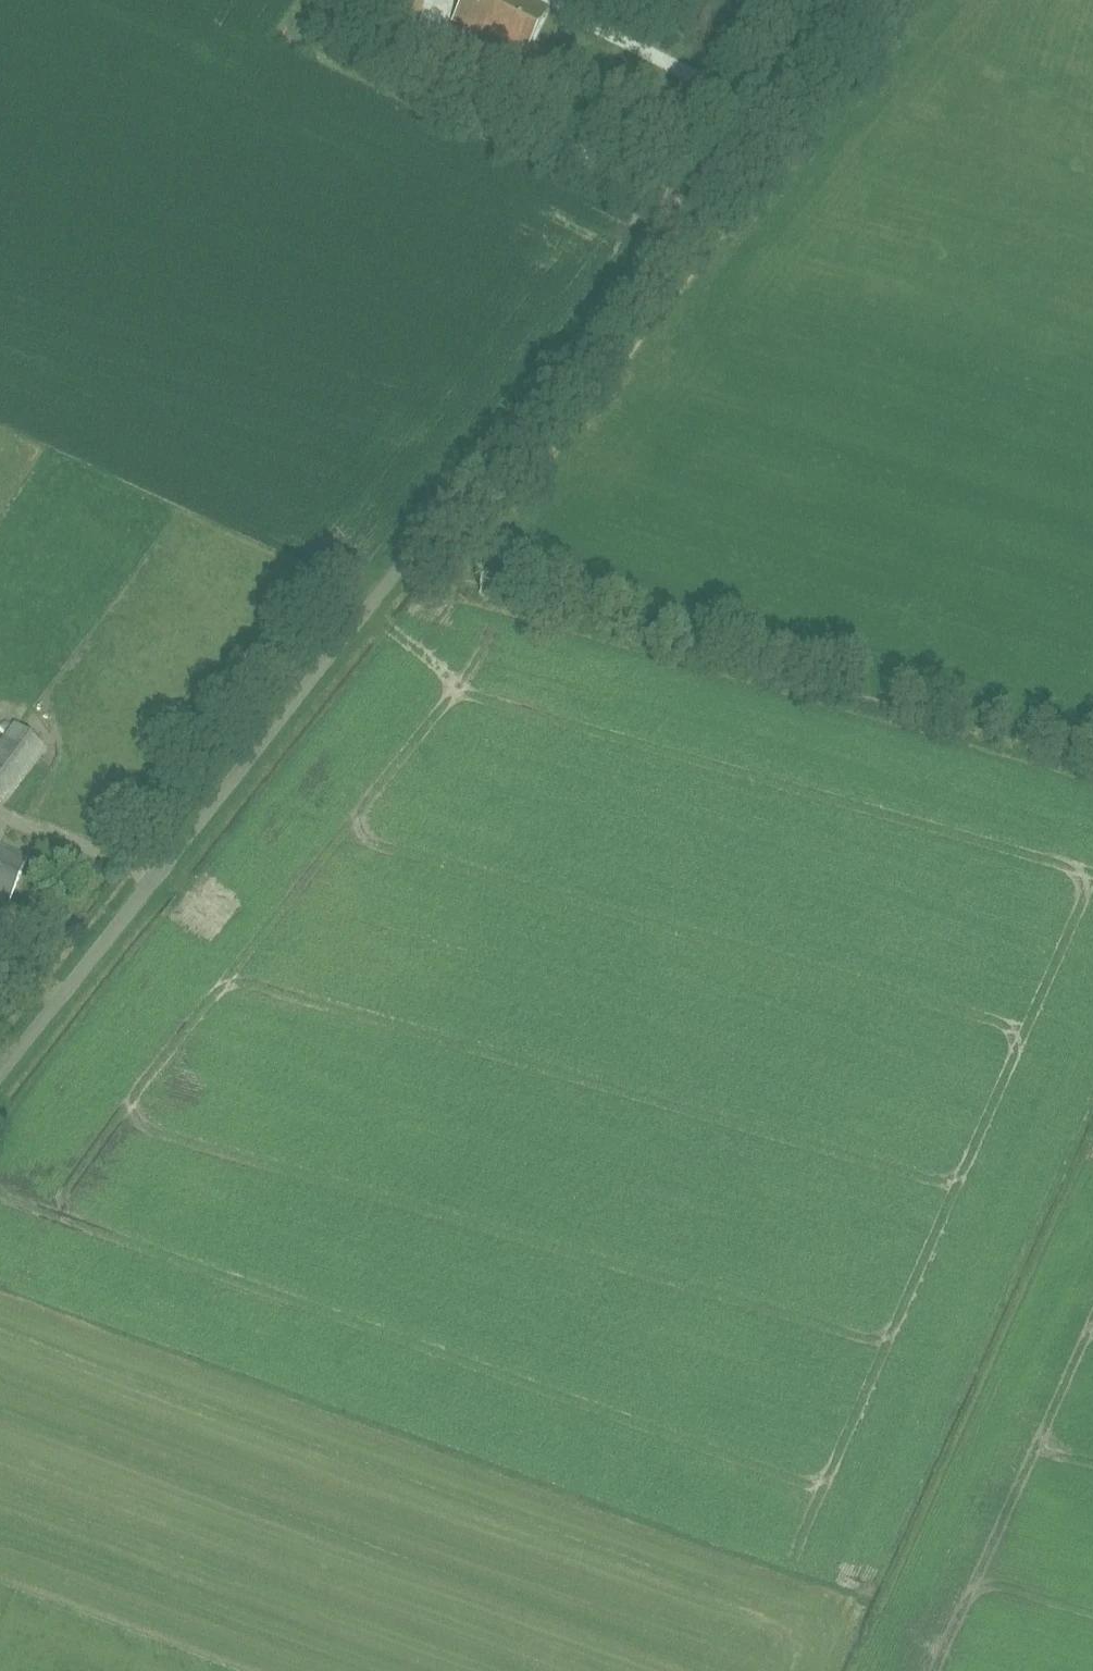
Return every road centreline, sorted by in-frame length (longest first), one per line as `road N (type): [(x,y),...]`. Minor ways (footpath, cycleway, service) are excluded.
road 1 (unclassified): [(0,1074),(845,0)]

